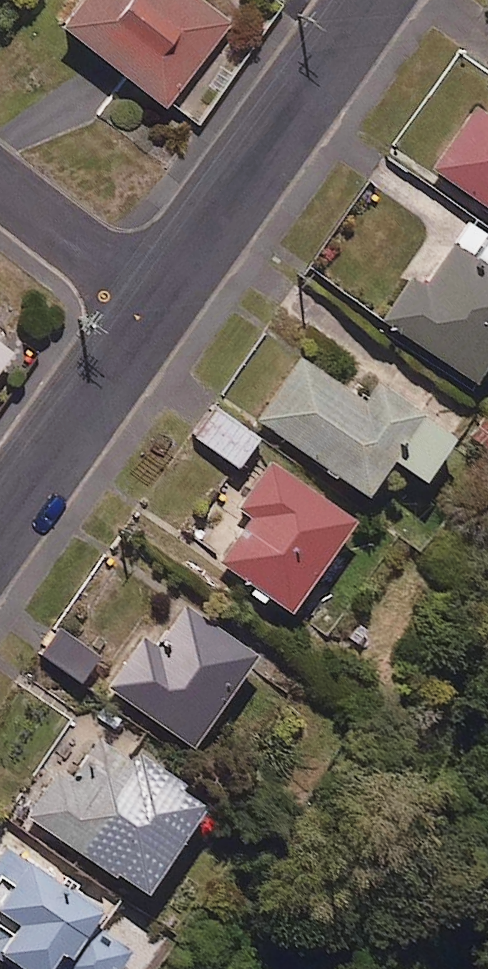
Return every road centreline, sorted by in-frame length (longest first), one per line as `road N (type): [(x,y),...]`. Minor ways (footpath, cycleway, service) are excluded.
road 1 (residential): [(369,0),(155,306)]
road 2 (residential): [(155,306),(0,527)]
road 3 (residential): [(155,306),(0,185)]

